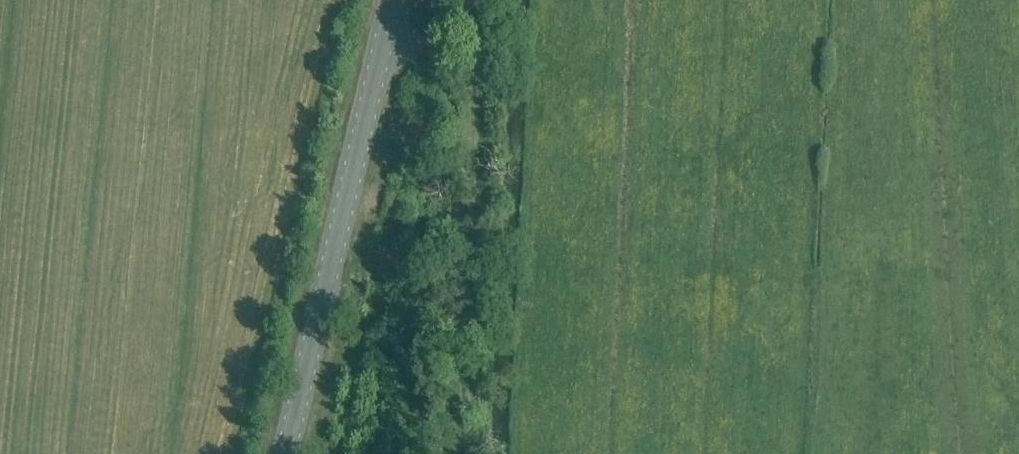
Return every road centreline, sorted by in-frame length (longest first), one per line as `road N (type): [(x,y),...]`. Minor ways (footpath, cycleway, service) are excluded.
road 1 (secondary): [(282,453),(391,0)]

